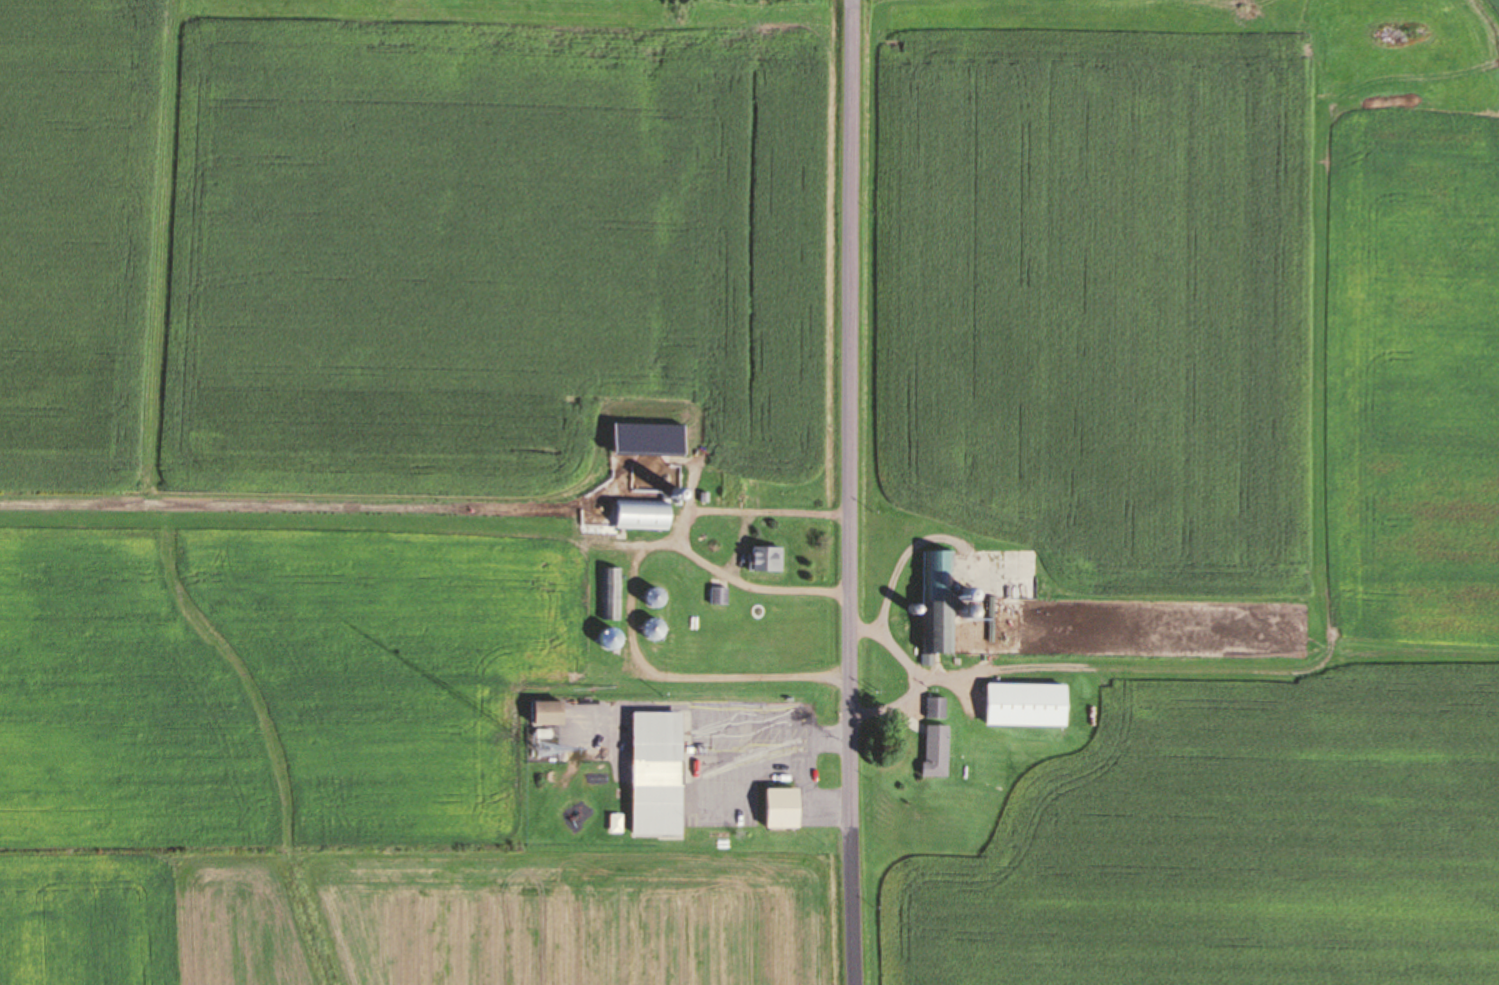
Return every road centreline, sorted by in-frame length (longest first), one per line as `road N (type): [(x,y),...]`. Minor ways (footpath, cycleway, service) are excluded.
road 1 (residential): [(851,984),(855,0)]

